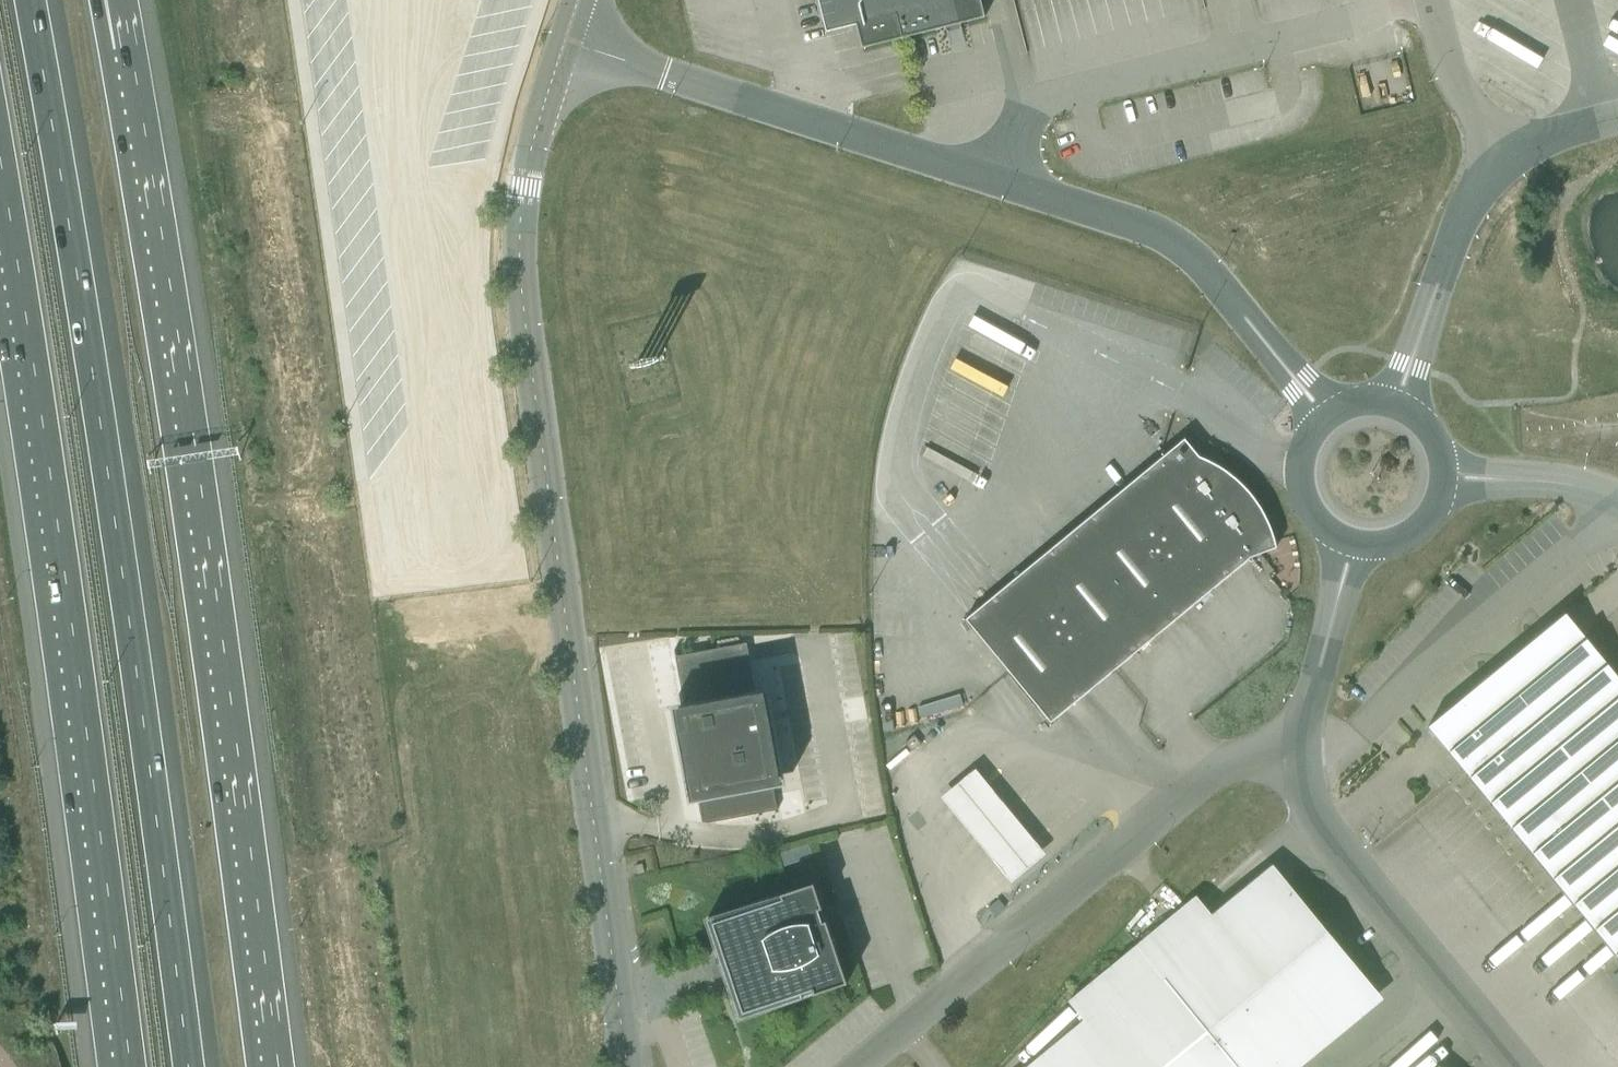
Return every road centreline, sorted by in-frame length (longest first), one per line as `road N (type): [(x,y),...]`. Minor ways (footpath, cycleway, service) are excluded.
road 1 (motorway): [(185,1066),(102,439),(25,0)]
road 2 (tertiary): [(563,43),(532,178),(523,300),(628,1066)]
road 3 (motorway): [(266,1066),(108,58)]
road 4 (motorway): [(0,182),(44,438),(127,1066)]
road 5 (unclassified): [(1329,421),(1194,255),(1158,234),(563,43)]
road 6 (unclassified): [(856,1066),(1225,764),(1304,754)]
road 7 (unclassified): [(1304,754),(1321,832),(1457,997)]
road 8 (unclassified): [(1396,411),(1458,232),(1511,161)]
road 9 (unclassified): [(1352,545),(1311,696),(1304,754)]
road 10 (unclassified): [(1431,0),(1453,87),(1511,161)]
road 11 (unclassified): [(1443,480),(1556,484),(1617,502)]
road 12 (unclassified): [(1329,421),(1314,437),(1301,479),(1316,520),(1352,545)]
road 13 (unclassified): [(1352,545),(1377,548),(1423,527),(1443,480)]

